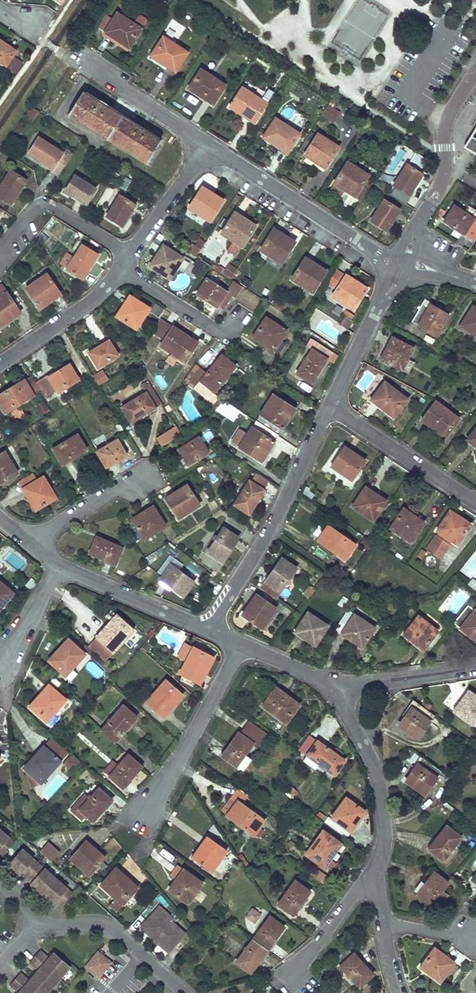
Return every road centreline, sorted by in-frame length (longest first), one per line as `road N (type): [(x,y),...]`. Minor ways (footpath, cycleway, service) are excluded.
road 1 (residential): [(208,628),(331,408)]
road 2 (residential): [(213,152),(403,266)]
road 3 (residential): [(144,816),(242,645)]
road 4 (residential): [(375,874),(385,826),(378,780),(337,688)]
road 5 (residential): [(189,992),(100,917),(35,917)]
road 6 (residential): [(475,508),(331,408)]
road 7 (residential): [(0,272),(55,218),(135,263)]
road 8 (residential): [(0,375),(104,309),(125,276)]
road 9 (residential): [(331,408),(403,266)]
road 10 (residential): [(208,628),(61,567)]
road 11 (residential): [(84,61),(213,152)]
road 12 (residential): [(249,325),(233,346),(125,276)]
road 13 (residential): [(337,688),(475,664)]
road 14 (residential): [(431,199),(443,175),(448,114),(475,70)]
road 15 (residential): [(375,874),(292,982)]
road 16 (residential): [(135,263),(213,152)]
road 17 (residential): [(143,479),(30,544)]
road 18 (residential): [(0,680),(61,567)]

